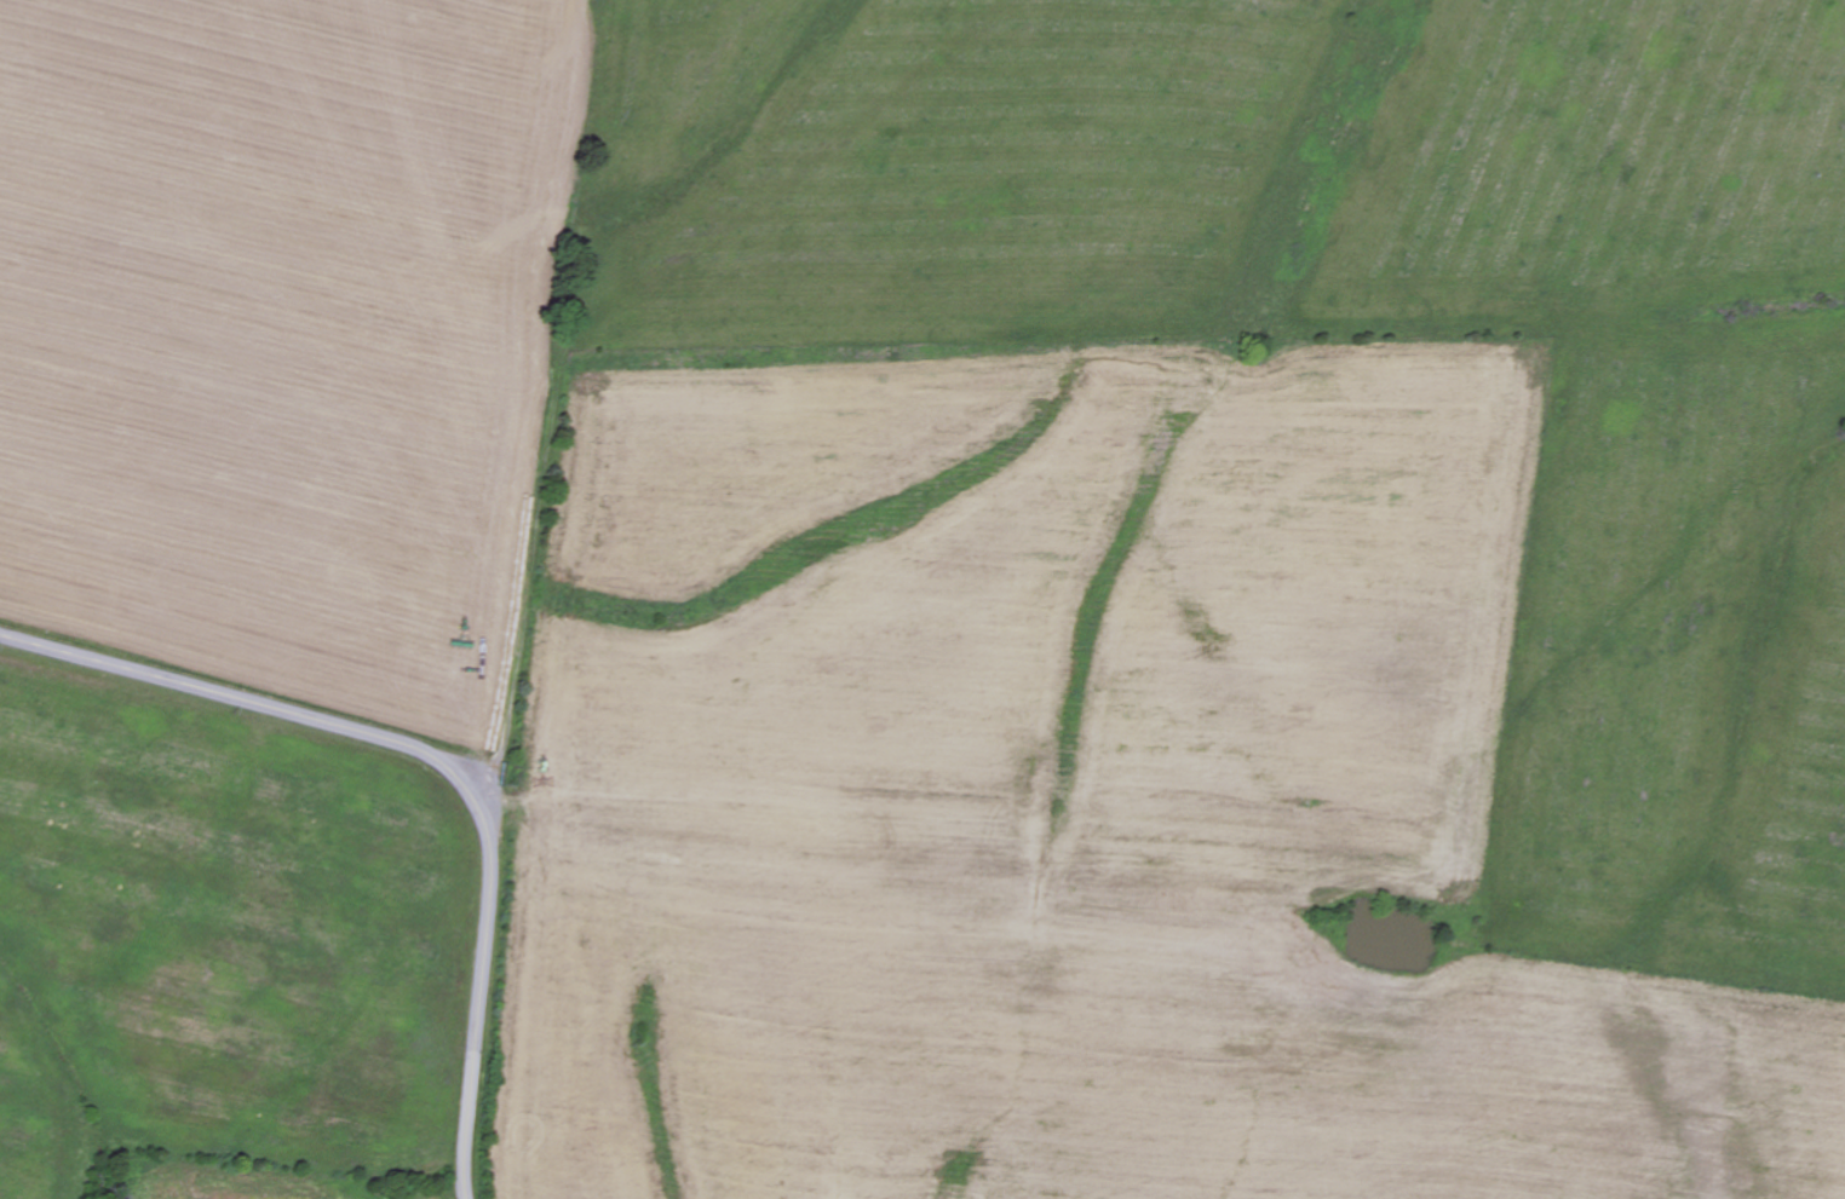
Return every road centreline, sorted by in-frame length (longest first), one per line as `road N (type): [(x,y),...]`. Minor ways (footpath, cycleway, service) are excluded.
road 1 (secondary): [(468,1198),(490,883),(483,829),(459,784),(432,760),(389,742),(0,636)]

